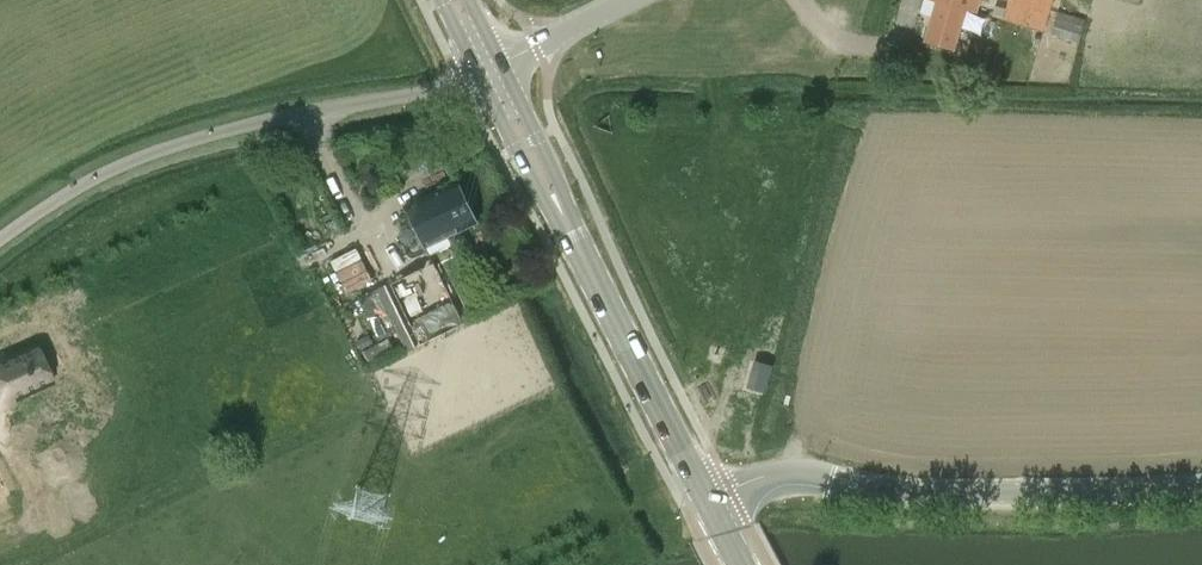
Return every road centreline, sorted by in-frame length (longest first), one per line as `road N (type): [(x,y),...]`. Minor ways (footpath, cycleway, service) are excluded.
road 1 (unclassified): [(0,238),(95,177),(154,152),(491,70)]
road 2 (tertiary): [(1201,484),(892,494),(797,473),(764,476),(708,503)]
road 3 (tertiary): [(708,503),(491,70)]
road 4 (unclassified): [(491,70),(630,0)]

